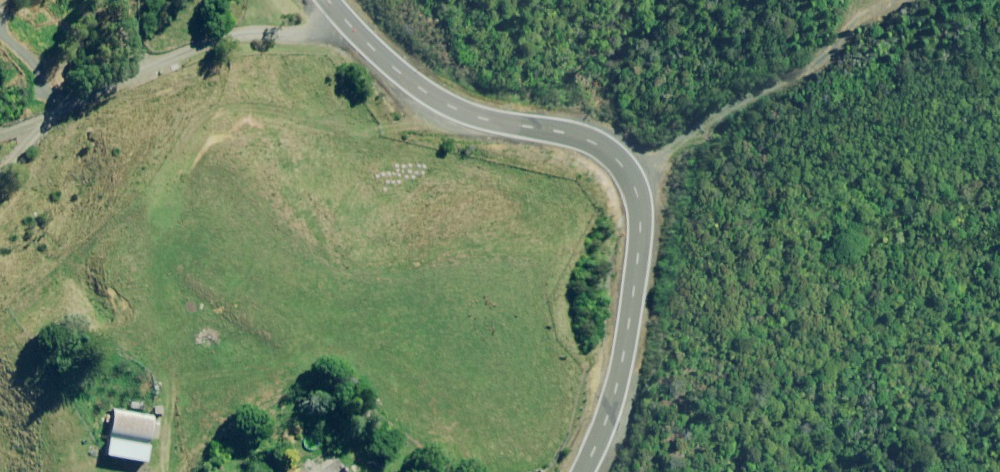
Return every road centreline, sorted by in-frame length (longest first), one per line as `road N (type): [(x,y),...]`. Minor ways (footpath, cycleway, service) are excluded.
road 1 (primary): [(364,0),(419,55),(464,84),(509,106),(609,133),(647,174),(652,235),(627,378),(590,471)]
road 2 (track): [(0,130),(338,0)]
road 3 (track): [(647,174),(822,31),(833,0)]

